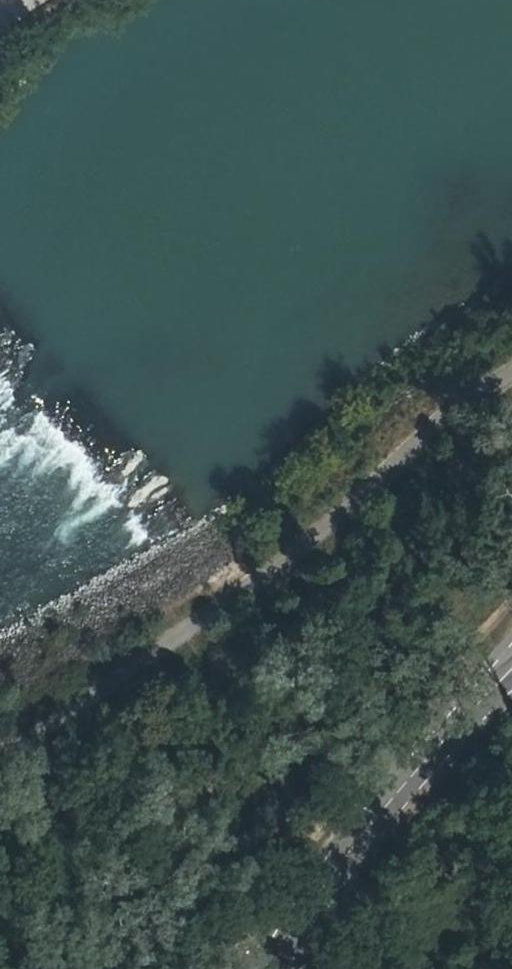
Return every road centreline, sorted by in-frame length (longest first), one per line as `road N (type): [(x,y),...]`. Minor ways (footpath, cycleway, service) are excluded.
road 1 (tertiary): [(272,968),(338,873),(511,670)]

